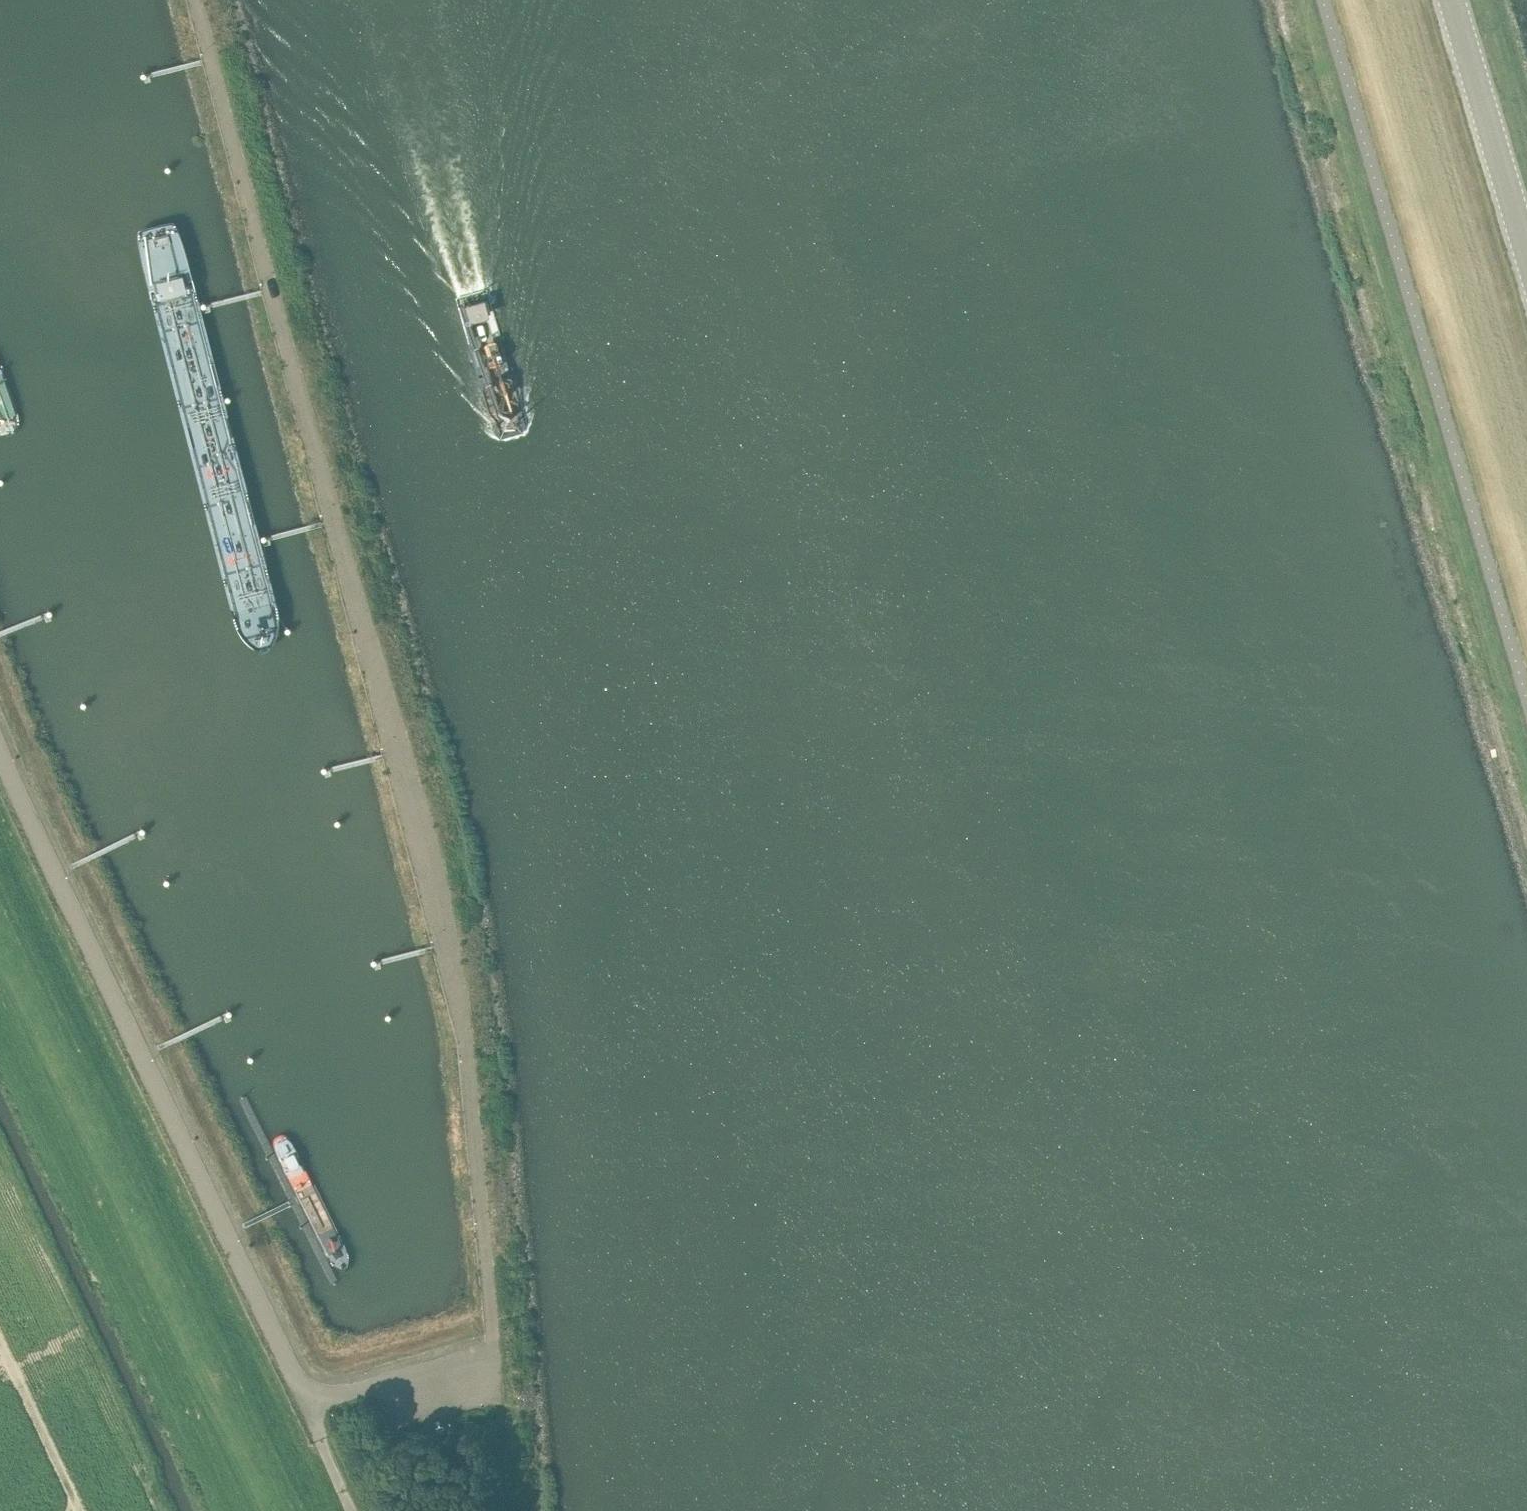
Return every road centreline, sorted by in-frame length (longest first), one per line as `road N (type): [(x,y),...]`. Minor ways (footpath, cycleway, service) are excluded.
road 1 (unclassified): [(0,740),(139,1057),(311,1406),(499,1355),(449,946),(404,751),(201,0)]
road 2 (unclassified): [(1457,0),(1526,247)]

